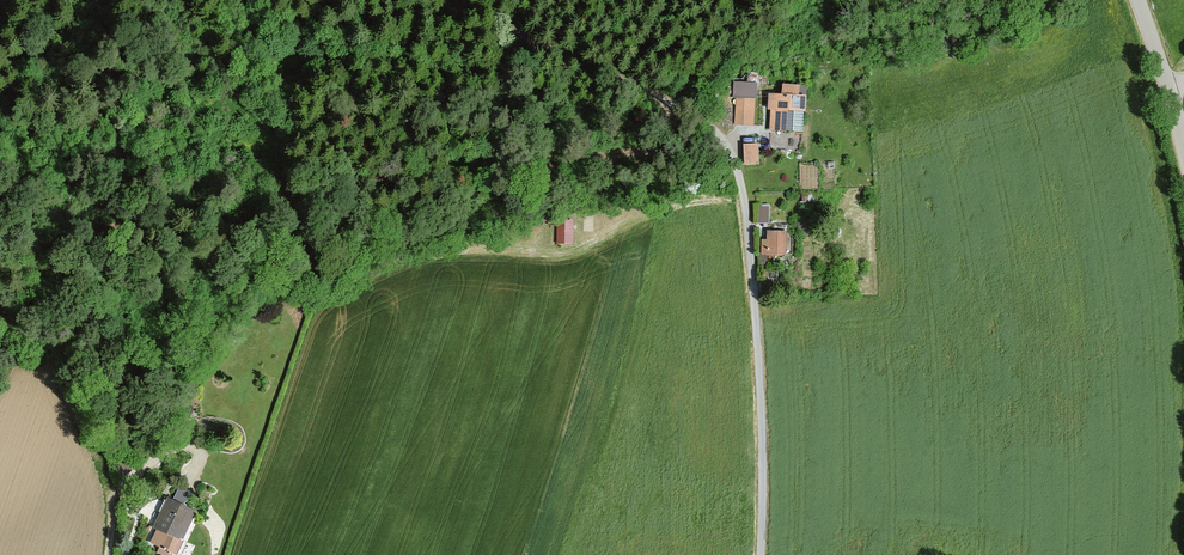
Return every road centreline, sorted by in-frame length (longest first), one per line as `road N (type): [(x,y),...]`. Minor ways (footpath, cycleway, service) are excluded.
road 1 (unclassified): [(762,554),(755,291),(734,149),(693,114),(460,0)]
road 2 (track): [(112,554),(104,477),(62,373)]
road 3 (unclassified): [(1183,141),(1138,0)]

